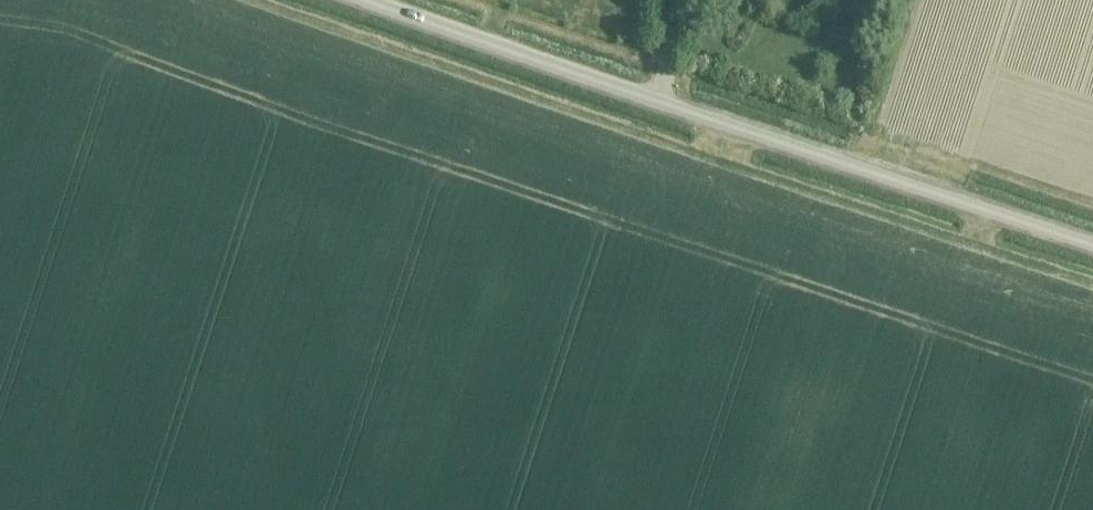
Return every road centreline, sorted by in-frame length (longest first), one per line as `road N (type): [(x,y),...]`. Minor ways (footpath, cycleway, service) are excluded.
road 1 (unclassified): [(1092,245),(368,0)]

